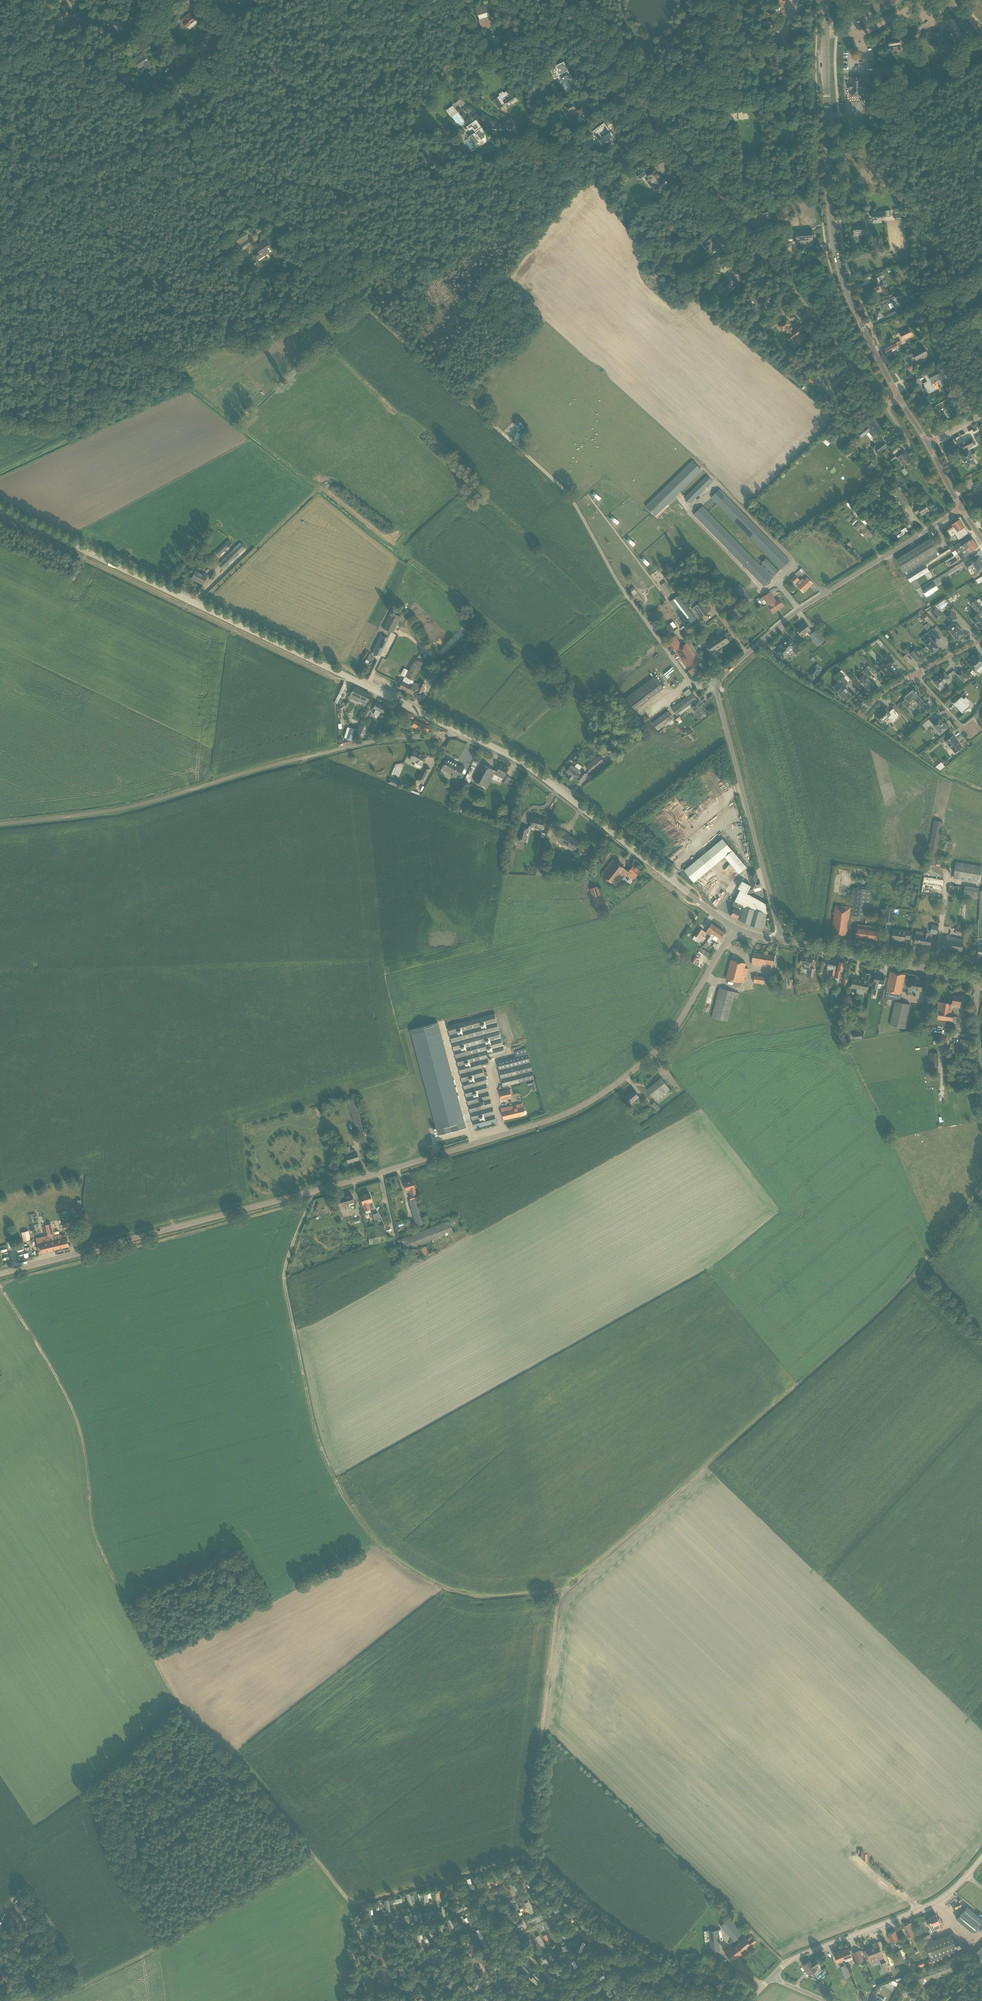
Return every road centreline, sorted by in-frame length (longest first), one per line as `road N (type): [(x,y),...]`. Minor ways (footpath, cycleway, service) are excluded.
road 1 (tertiary): [(0,1274),(373,1175),(572,1111),(666,1040),(735,928)]
road 2 (track): [(0,1288),(73,1416),(92,1528),(159,1670),(188,1715),(315,1856)]
road 3 (track): [(561,1594),(448,1589),(394,1559),(349,1503),(316,1432),(285,1285),(313,1191)]
road 4 (track): [(528,1859),(358,1901),(315,1856),(115,1971),(18,2000)]
road 5 (unclassified): [(899,398),(882,403),(562,0)]
road 6 (secondary): [(459,731),(0,510)]
road 7 (track): [(917,1270),(561,1594)]
road 8 (unclassified): [(0,824),(130,807),(376,741),(459,731)]
road 9 (secondary): [(899,398),(849,298),(833,239),(825,0)]
road 10 (secondary): [(735,928),(520,761),(459,731)]
road 11 (unclassified): [(715,680),(687,679),(569,496),(506,436)]
road 12 (track): [(506,436),(270,218)]
road 13 (unclassified): [(715,680),(804,607),(961,509)]
road 14 (unclassified): [(782,941),(715,680)]
road 15 (track): [(517,134),(483,162),(314,220),(291,225),(270,218)]
road 16 (track): [(561,1594),(528,1859)]
road 17 (tertiary): [(773,1976),(800,1955),(929,1906),(981,1857)]
road 18 (track): [(528,1859),(707,2000)]
road 19 (track): [(0,1913),(21,1889),(15,1845),(131,1749)]
road 20 (track): [(195,141),(43,0)]
road 21 (track): [(669,141),(602,182),(514,131)]

